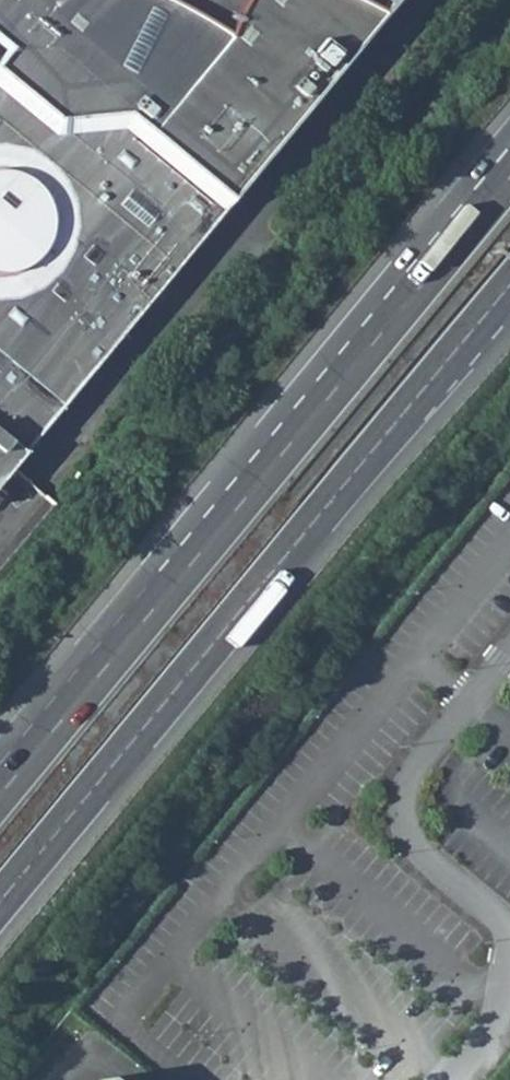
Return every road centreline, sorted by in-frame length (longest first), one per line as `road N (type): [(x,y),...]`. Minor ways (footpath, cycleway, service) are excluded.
road 1 (trunk): [(509,177),(0,795)]
road 2 (trunk): [(0,902),(509,285)]
road 3 (residential): [(509,944),(410,835),(419,765),(509,652)]
road 4 (residential): [(448,1079),(492,1027),(509,947)]

